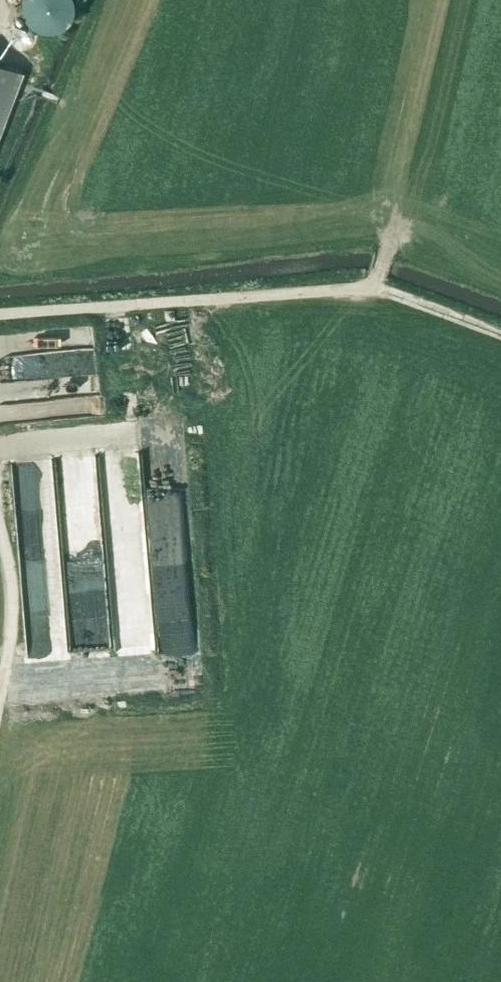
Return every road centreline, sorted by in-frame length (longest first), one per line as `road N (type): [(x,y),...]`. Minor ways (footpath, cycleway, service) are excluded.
road 1 (track): [(0,695),(14,623),(0,532)]

